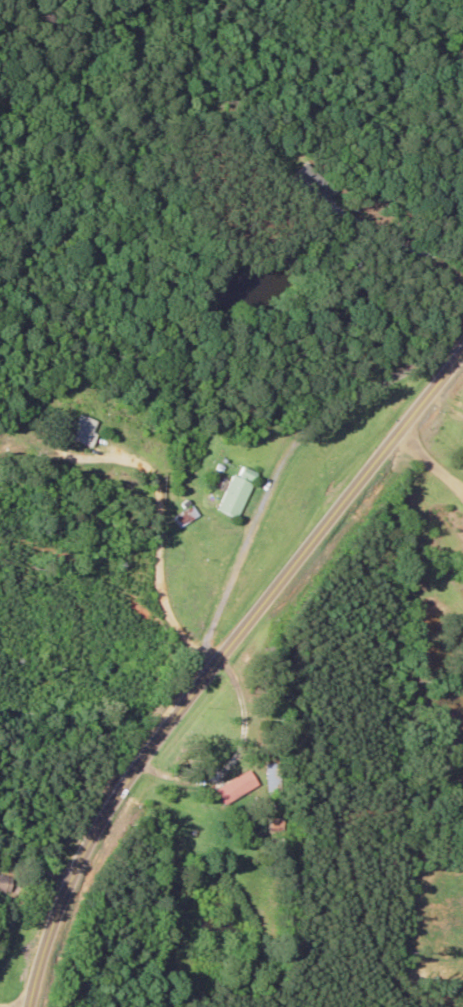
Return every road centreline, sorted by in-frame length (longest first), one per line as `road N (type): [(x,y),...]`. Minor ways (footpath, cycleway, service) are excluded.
road 1 (secondary): [(3,1006),(58,854),(175,727),(190,666),(240,641),(392,433),(402,392),(462,337)]
road 2 (residential): [(174,582),(240,509),(266,448),(326,392),(402,392)]
road 3 (residential): [(208,657),(462,729)]
road 4 (residential): [(462,566),(295,468)]

